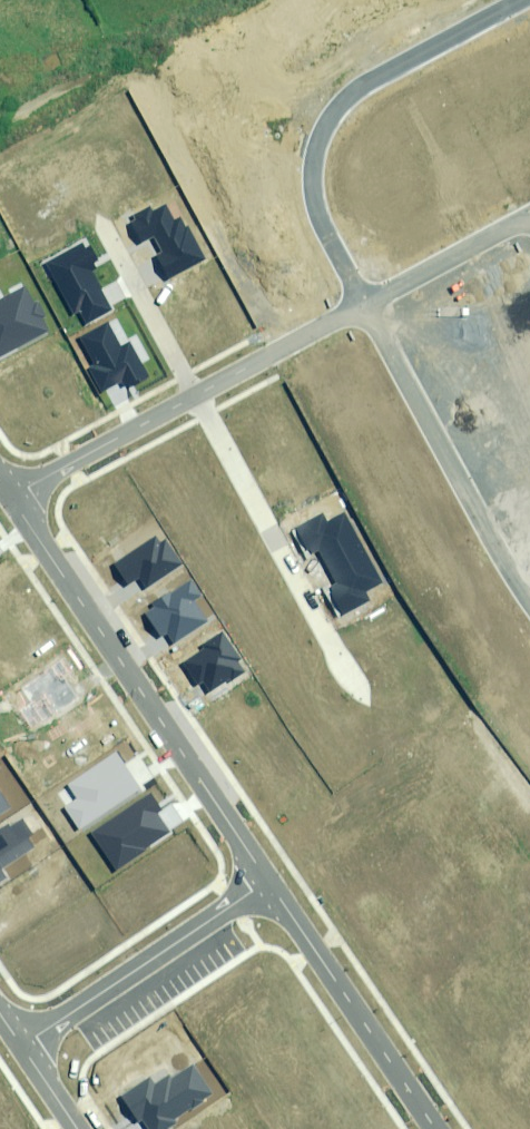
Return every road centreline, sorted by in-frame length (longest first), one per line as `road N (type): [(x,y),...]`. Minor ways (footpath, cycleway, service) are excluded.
road 1 (residential): [(10,496),(269,882)]
road 2 (residential): [(364,309),(313,202),(315,157),(332,120),(363,88),(526,0)]
road 3 (residential): [(200,395),(362,695)]
road 4 (residential): [(529,599),(364,309)]
road 5 (residential): [(269,882),(437,1128)]
road 6 (residential): [(269,882),(21,1046)]
road 7 (residential): [(10,496),(200,395)]
road 8 (residential): [(364,309),(529,221)]
road 9 (residential): [(200,395),(364,309)]

